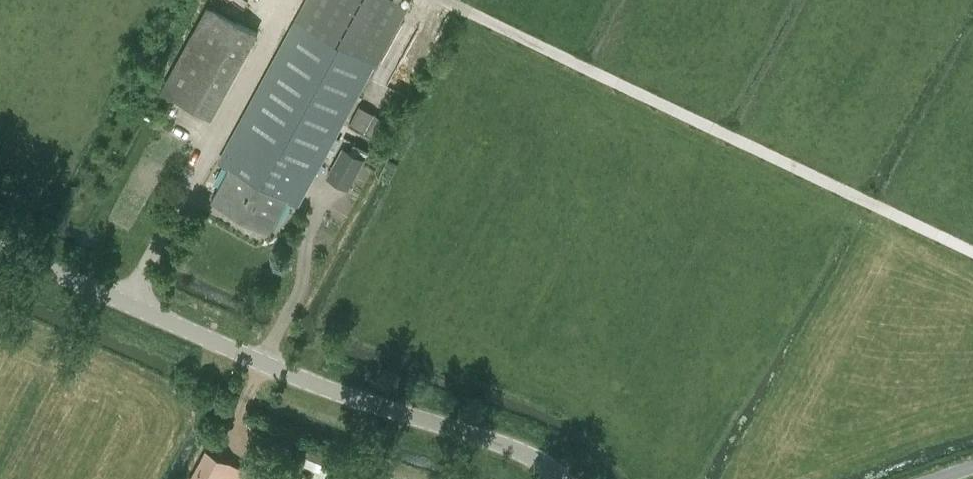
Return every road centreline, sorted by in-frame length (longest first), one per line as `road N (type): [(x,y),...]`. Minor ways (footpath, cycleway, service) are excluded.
road 1 (unclassified): [(563,478),(532,455),(348,395),(0,248)]
road 2 (track): [(449,0),(972,255)]
road 3 (track): [(128,303),(293,0)]

